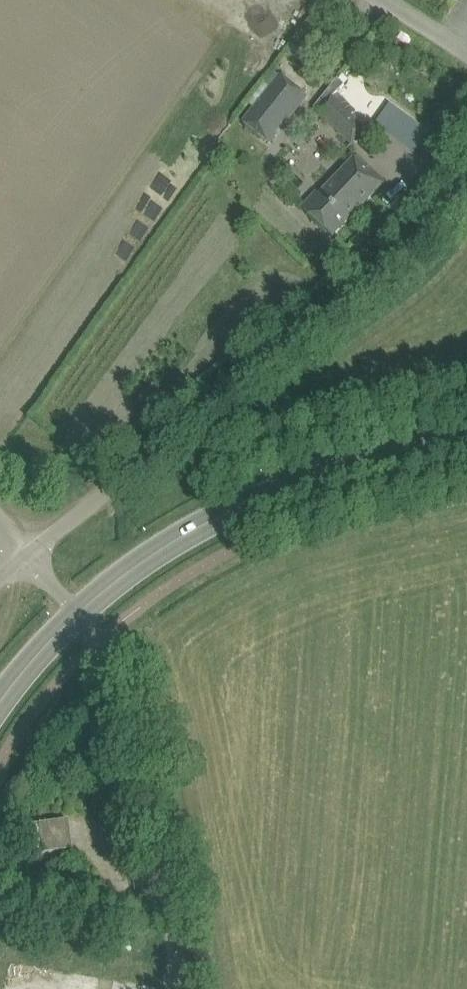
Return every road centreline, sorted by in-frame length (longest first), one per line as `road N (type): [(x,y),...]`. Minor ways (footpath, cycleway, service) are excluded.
road 1 (unclassified): [(26,558),(373,279),(466,187)]
road 2 (secondary): [(78,614),(147,558),(247,503),(327,473),(466,441)]
road 3 (unclassified): [(181,988),(180,924),(119,678),(78,614)]

